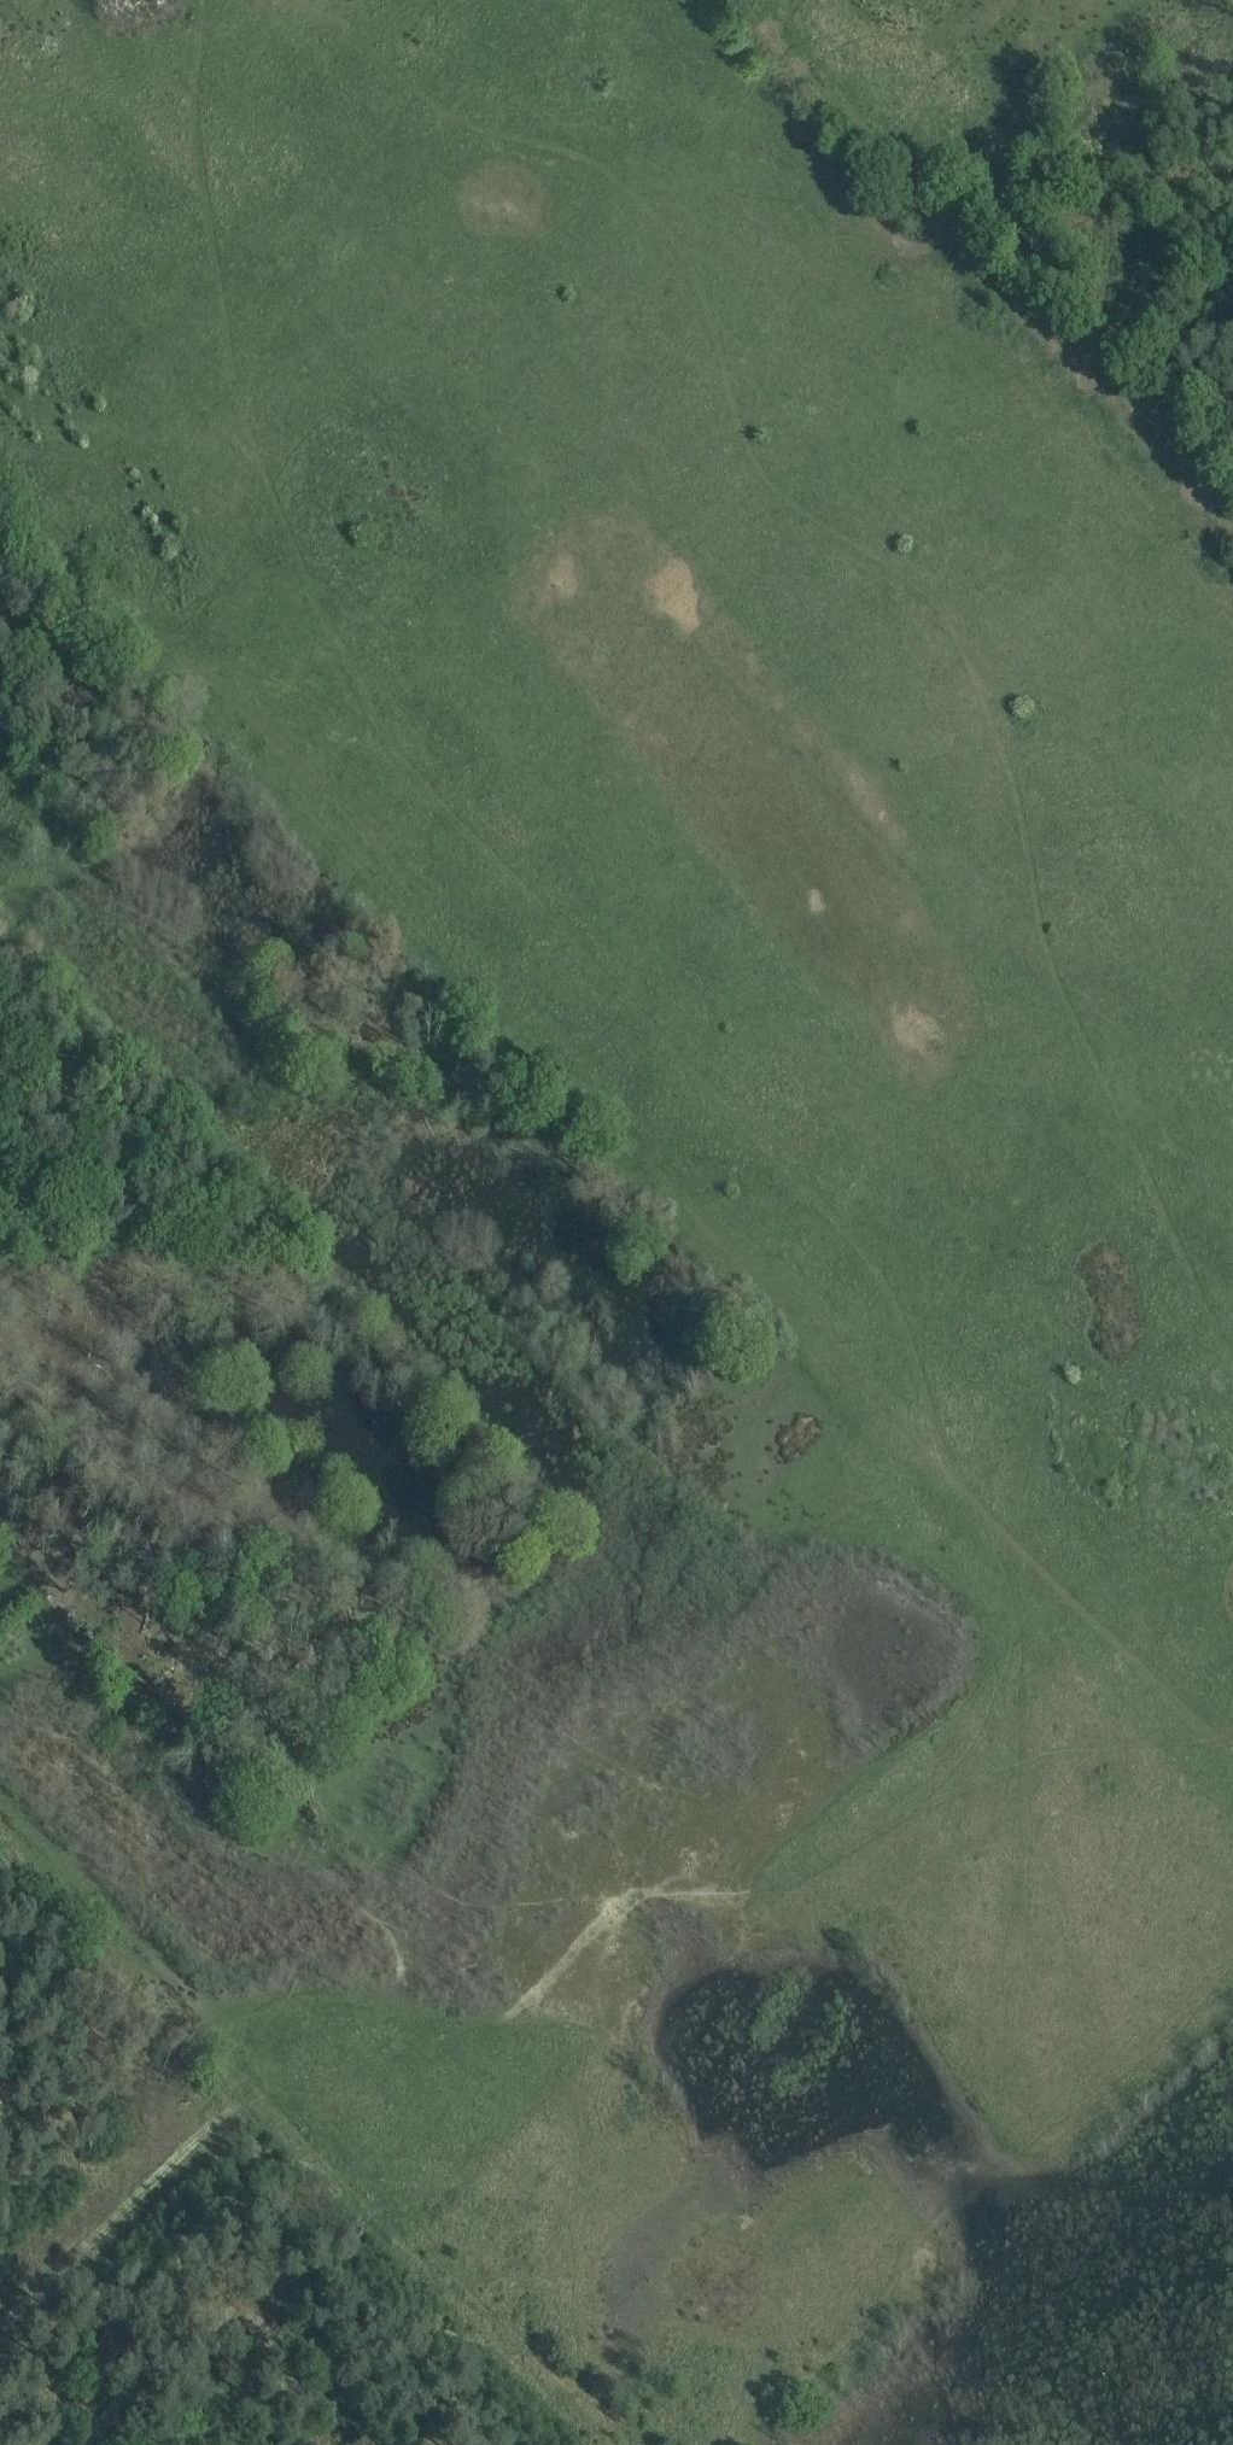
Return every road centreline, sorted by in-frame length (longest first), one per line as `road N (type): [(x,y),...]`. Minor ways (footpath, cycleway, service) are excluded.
road 1 (track): [(591,2444),(245,2085)]
road 2 (track): [(245,2085),(0,1829)]
road 3 (track): [(0,2331),(245,2085)]
road 4 (track): [(1228,0),(968,220)]

